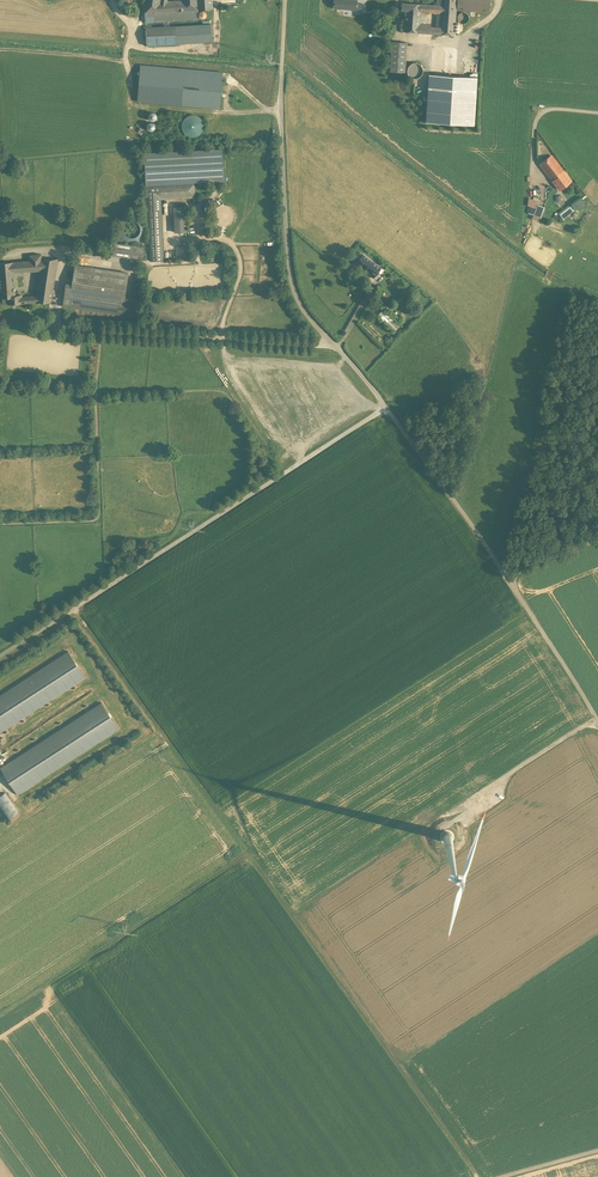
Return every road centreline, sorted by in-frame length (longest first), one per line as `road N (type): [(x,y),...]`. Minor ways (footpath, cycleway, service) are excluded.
road 1 (unclassified): [(284,0),(280,109),(297,299),(388,406),(597,720)]
road 2 (track): [(477,1176),(74,609)]
road 3 (track): [(0,522),(105,515),(103,332),(54,327),(69,241),(99,238),(140,190),(138,159),(119,146),(0,163)]
road 4 (track): [(99,395),(224,388),(251,427),(254,476),(246,492),(214,513),(182,517),(168,543),(0,650)]
road 5 (track): [(388,406),(0,657)]
road 6 (track): [(597,718),(448,812)]

